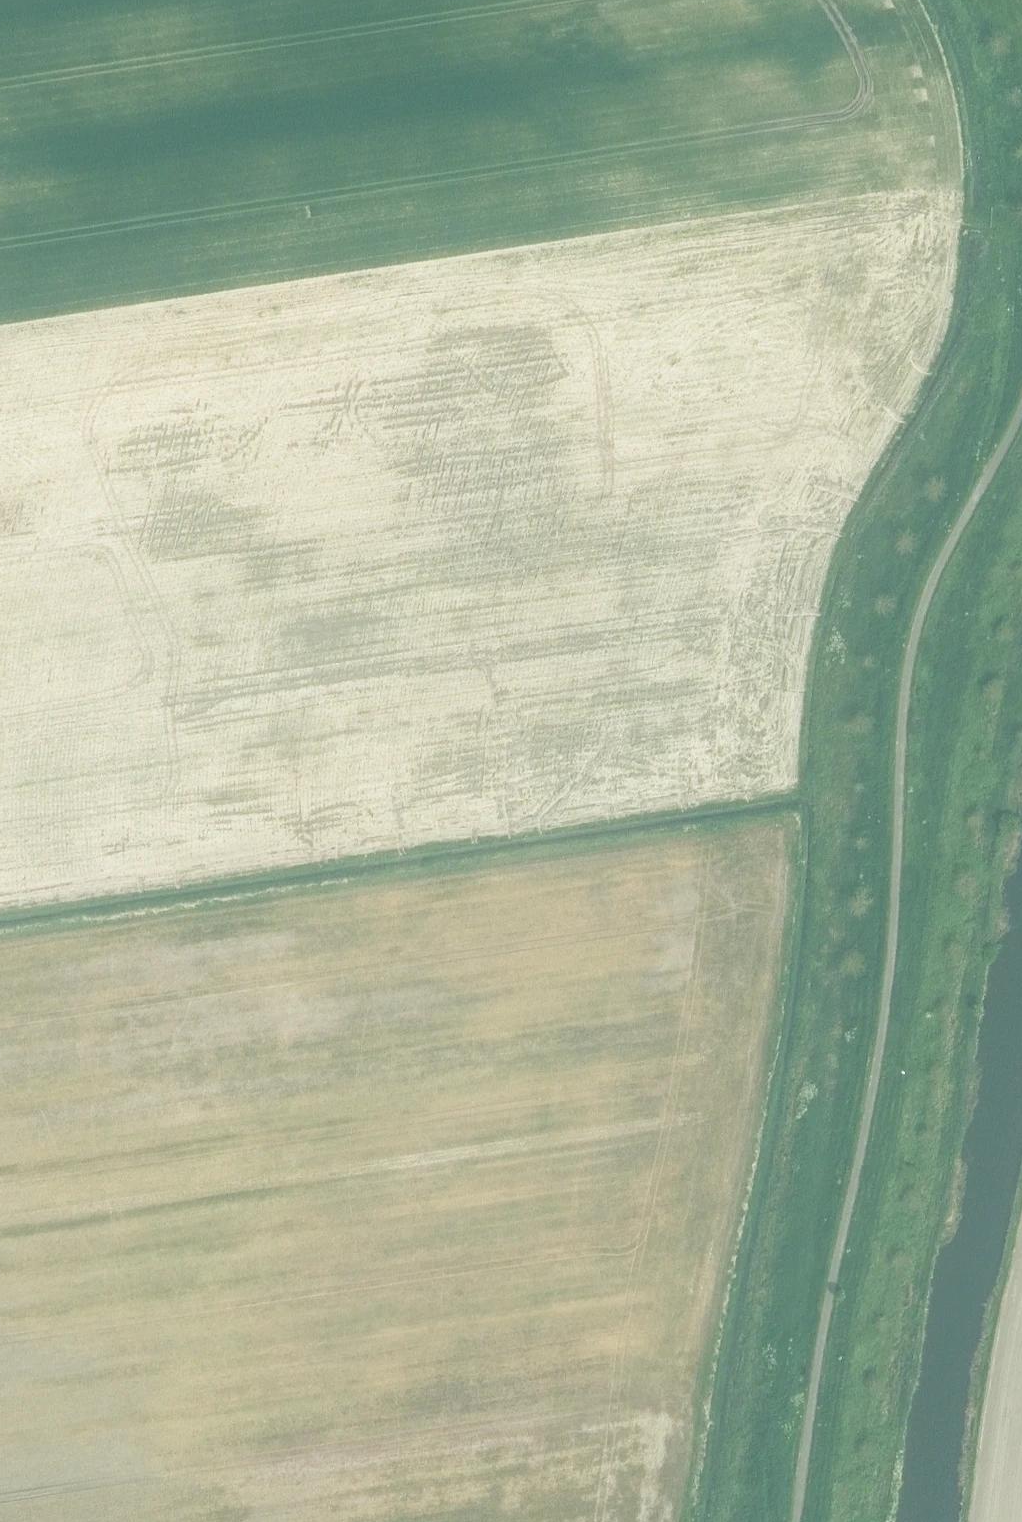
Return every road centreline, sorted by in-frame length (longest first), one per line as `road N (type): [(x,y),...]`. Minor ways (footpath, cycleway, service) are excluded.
road 1 (unclassified): [(796,1521),(898,910),(900,734),(913,645),(936,570),(1021,402)]

